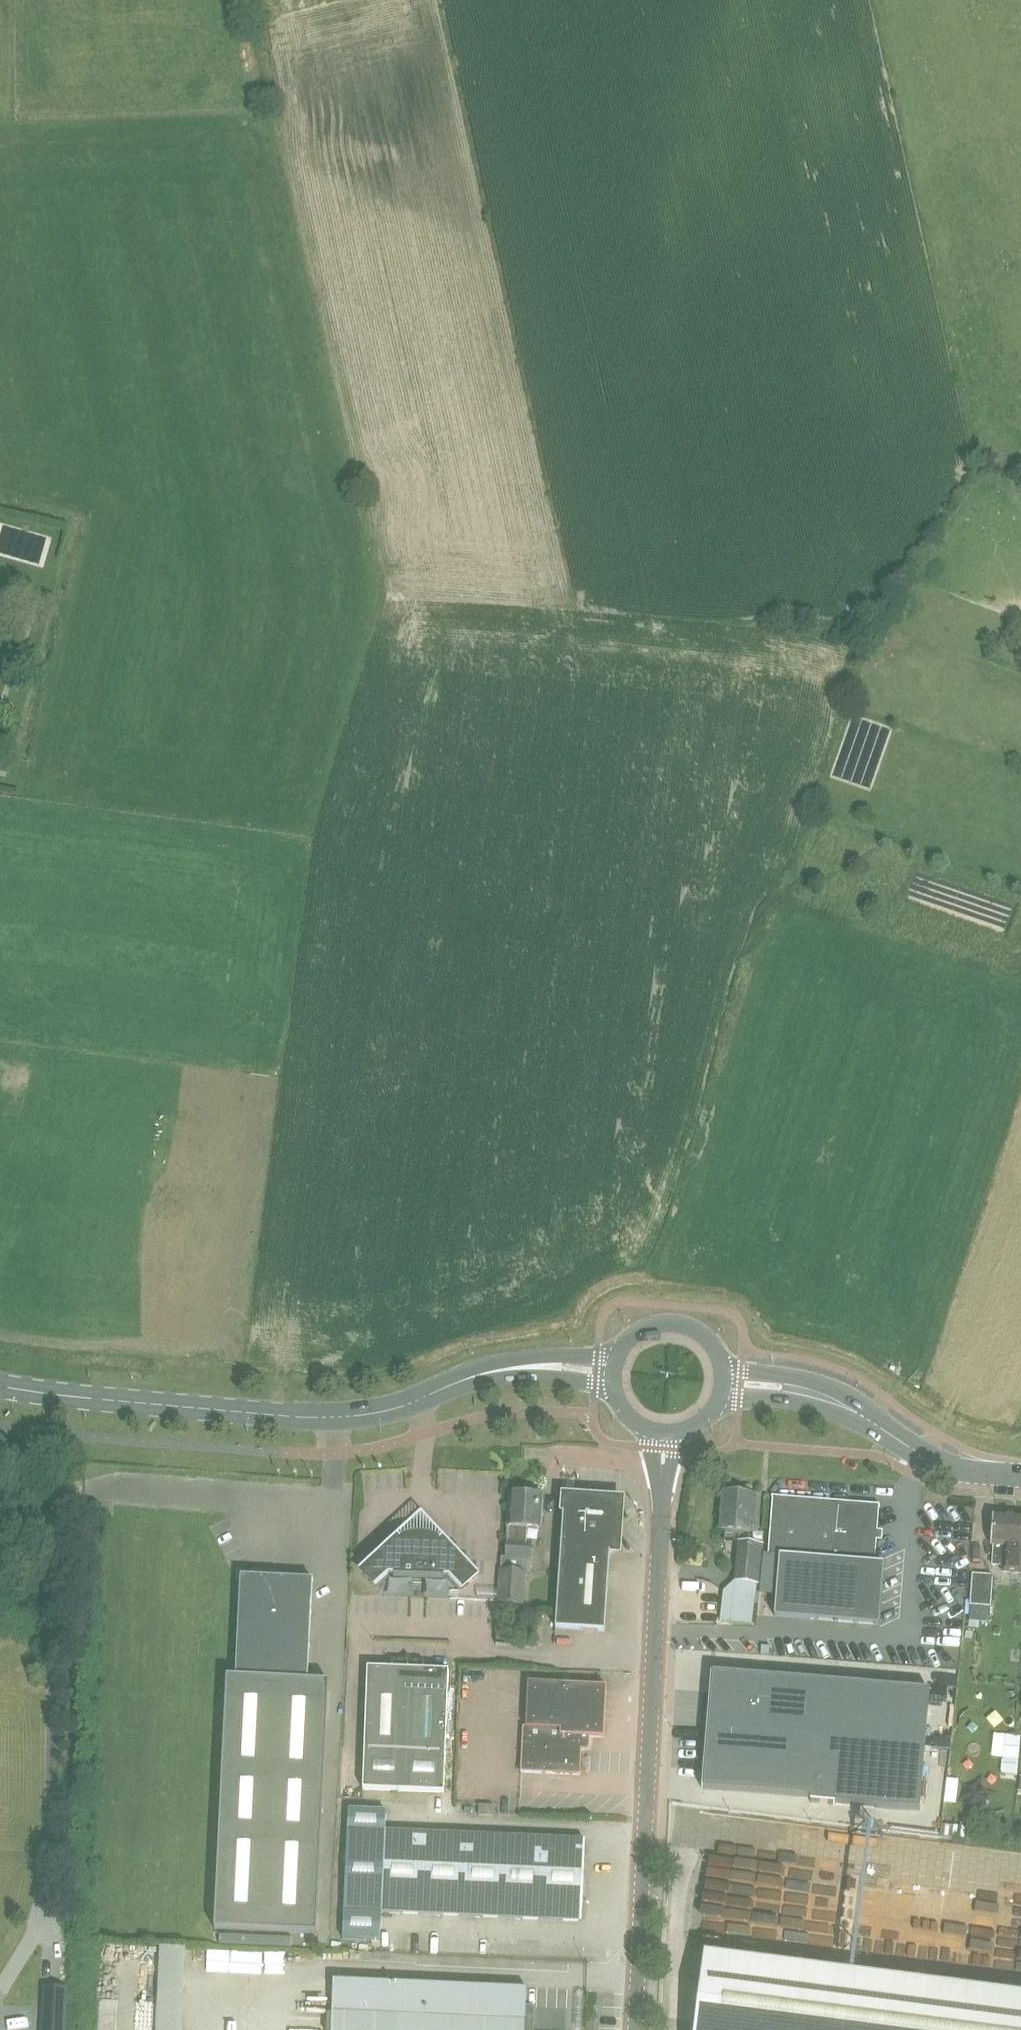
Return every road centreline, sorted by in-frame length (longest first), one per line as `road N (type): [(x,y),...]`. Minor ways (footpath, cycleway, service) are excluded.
road 1 (secondary): [(616,1379),(531,1369),(375,1416),(314,1418),(0,1388)]
road 2 (unclassified): [(637,2029),(664,1434)]
road 3 (secondary): [(724,1382),(822,1396),(922,1456),(1020,1475)]
road 4 (secondary): [(724,1382),(713,1348),(669,1326),(637,1337),(616,1379)]

